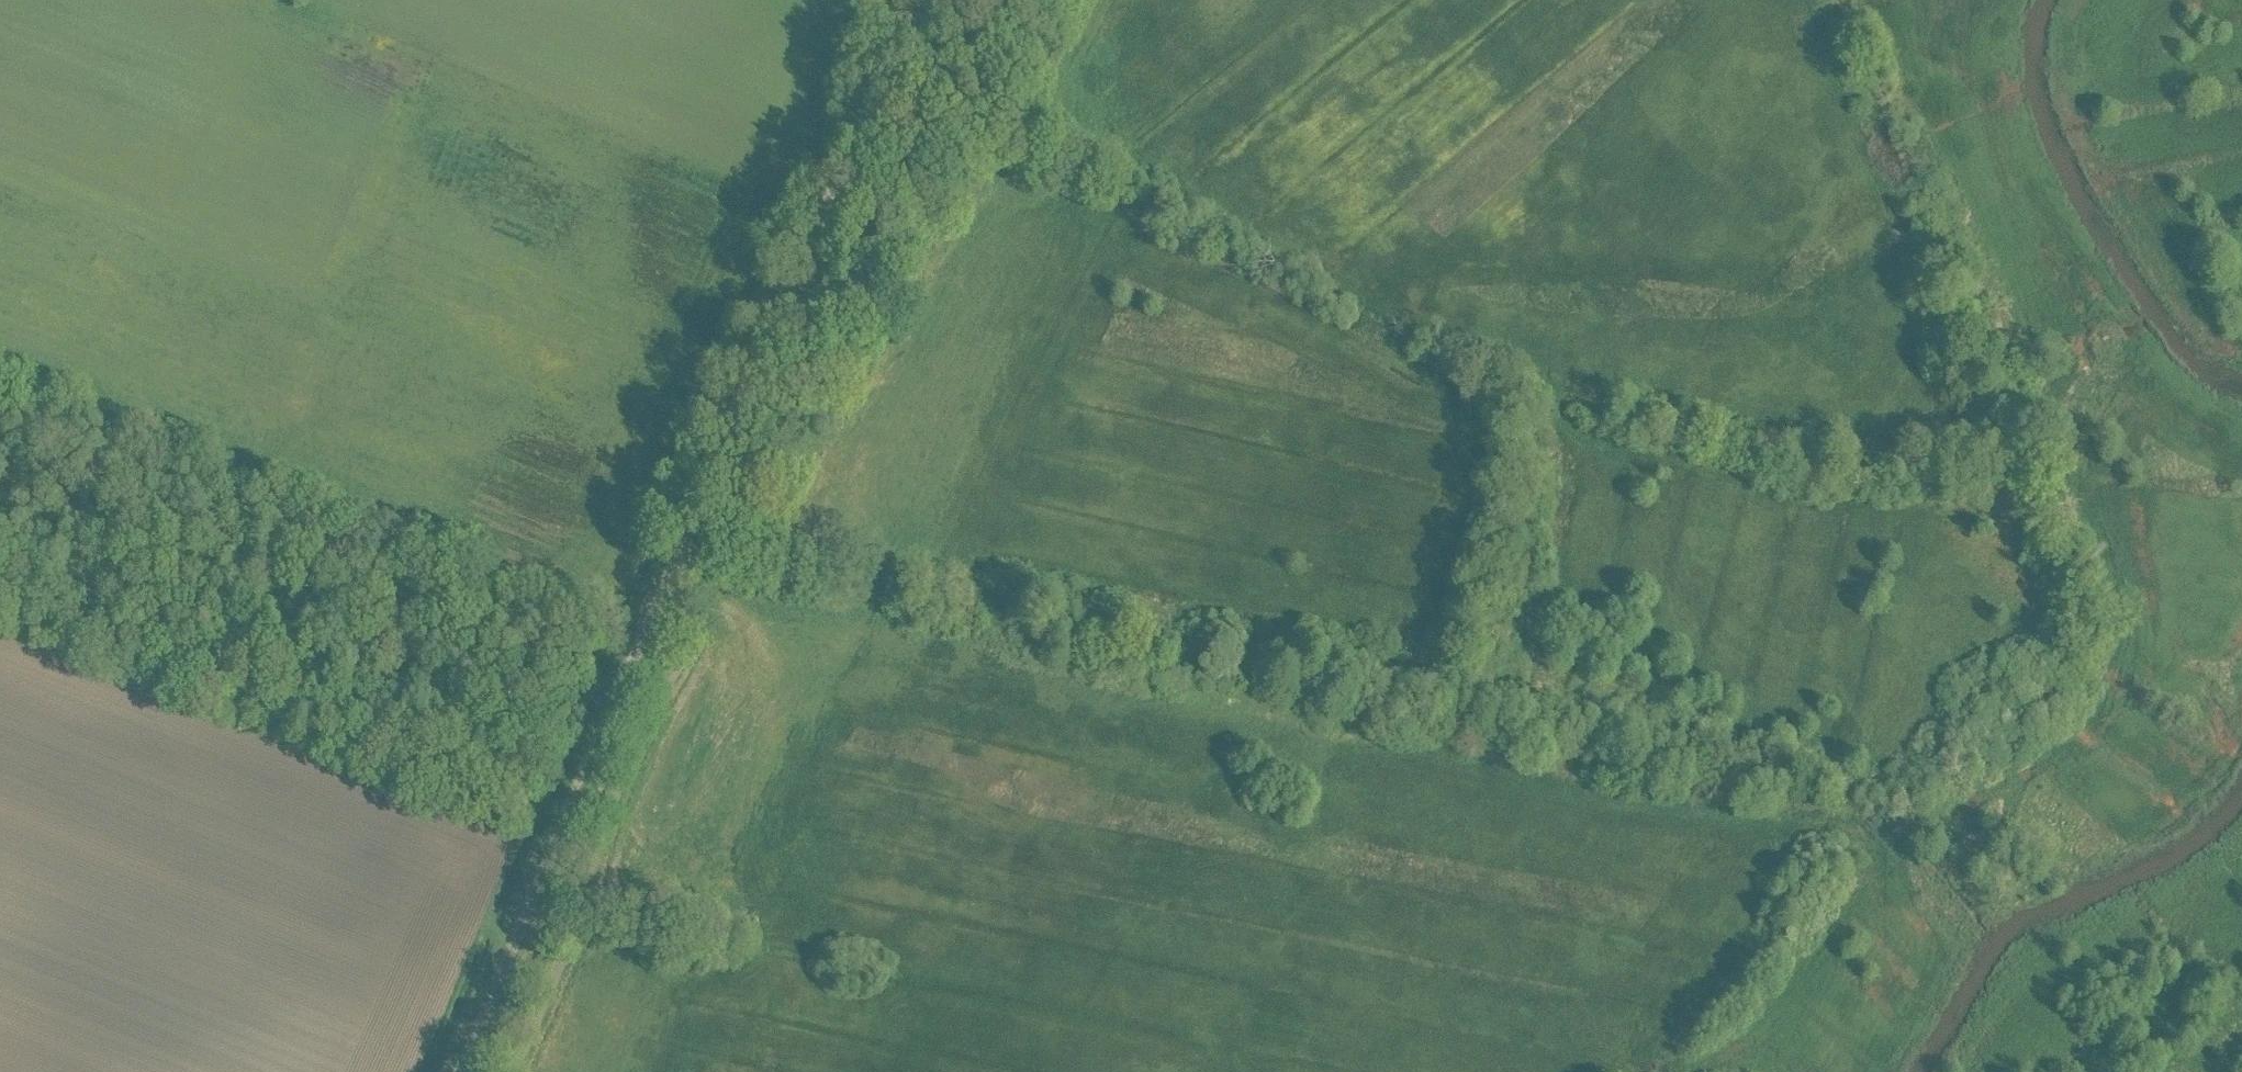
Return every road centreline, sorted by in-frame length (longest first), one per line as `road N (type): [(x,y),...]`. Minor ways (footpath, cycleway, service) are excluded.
road 1 (track): [(681,550),(919,0)]
road 2 (unclassified): [(462,1071),(681,550)]

